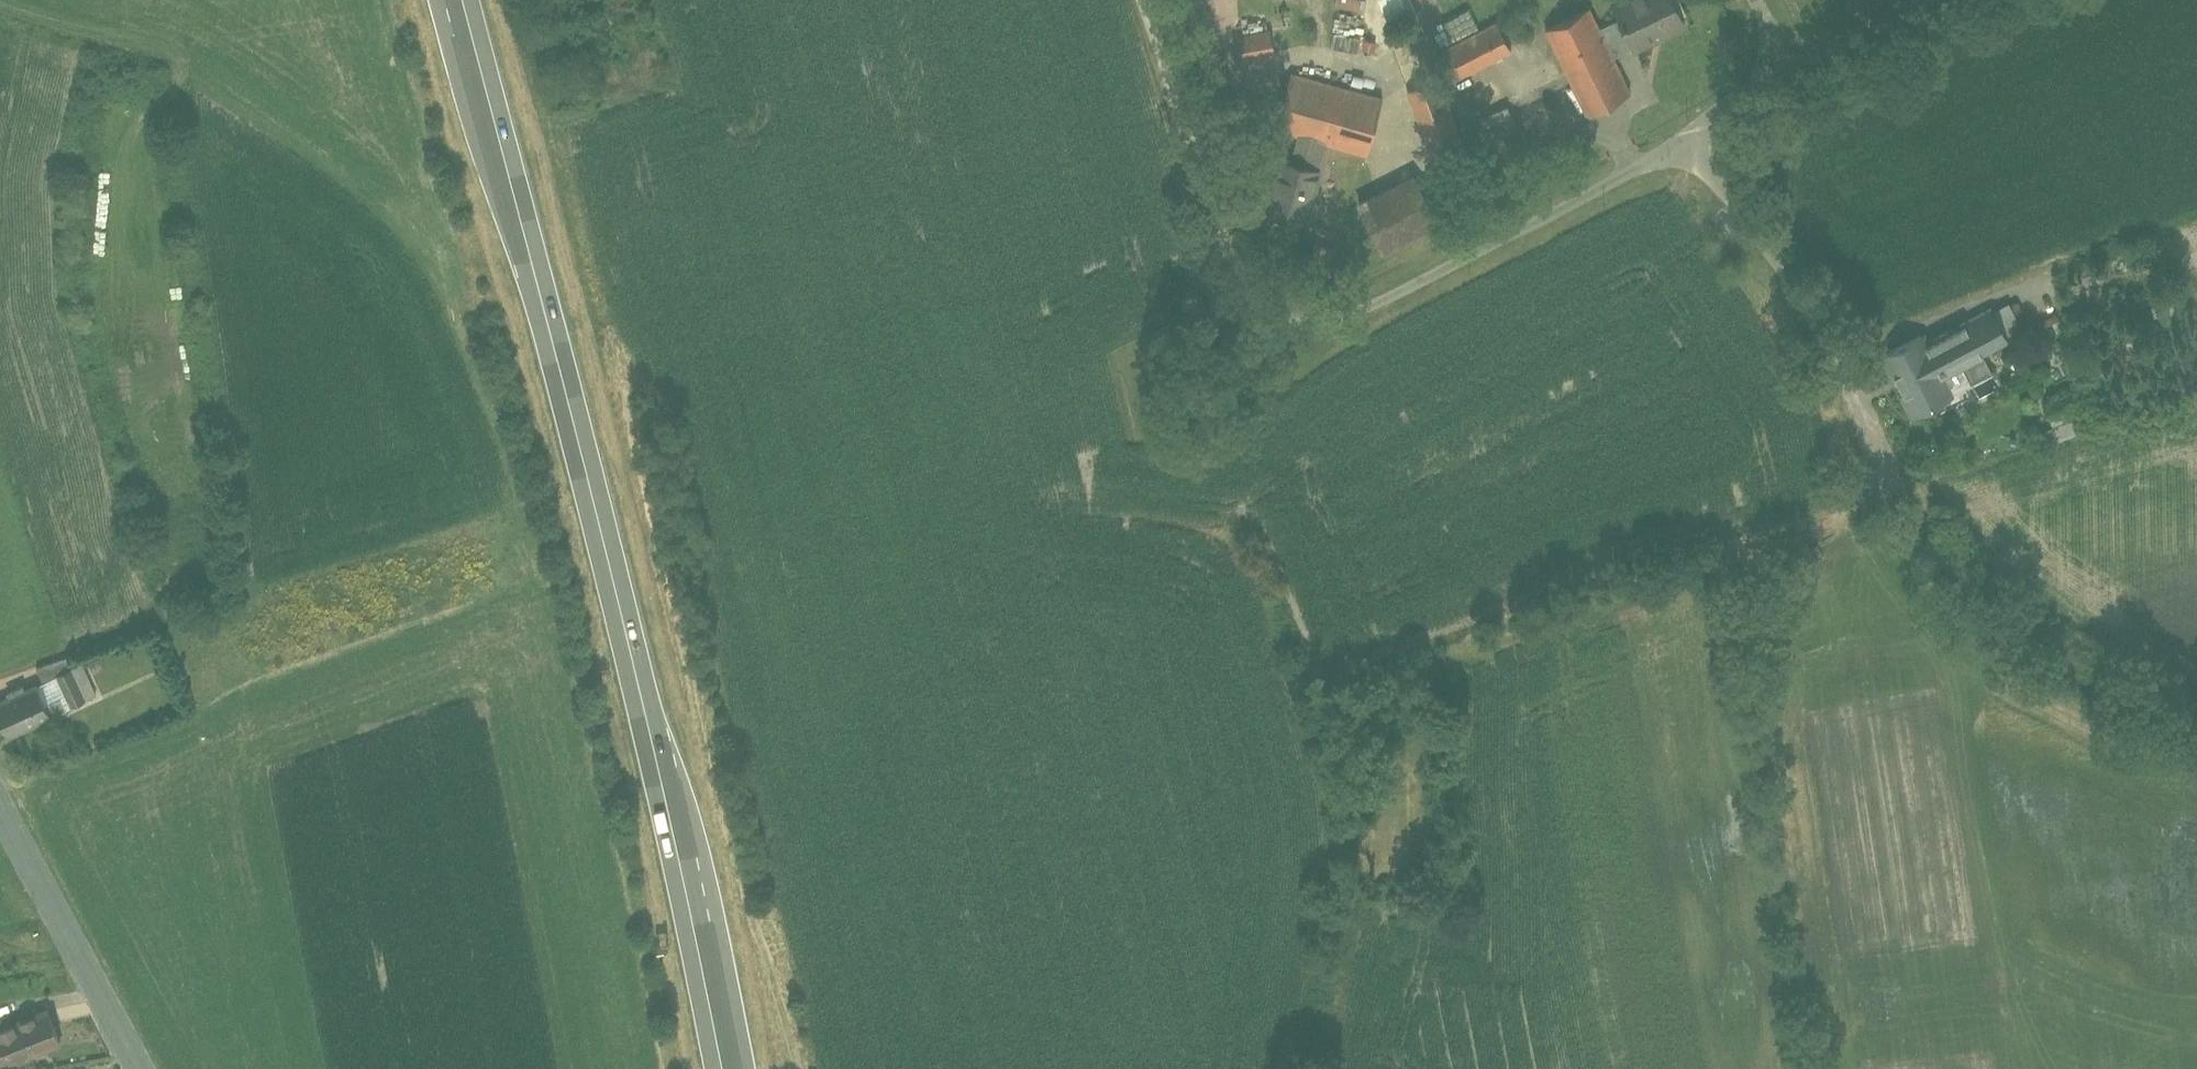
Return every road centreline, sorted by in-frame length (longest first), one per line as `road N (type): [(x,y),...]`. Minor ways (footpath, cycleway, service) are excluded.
road 1 (primary): [(723,1068),(650,725),(464,0)]
road 2 (unclassified): [(1682,137),(1828,337),(1908,512)]
road 3 (unclassified): [(1331,326),(1682,137)]
road 4 (track): [(1908,512),(2032,610),(2196,714)]
road 5 (residential): [(0,806),(141,1068)]
road 6 (unclassified): [(1682,137),(1936,0)]

